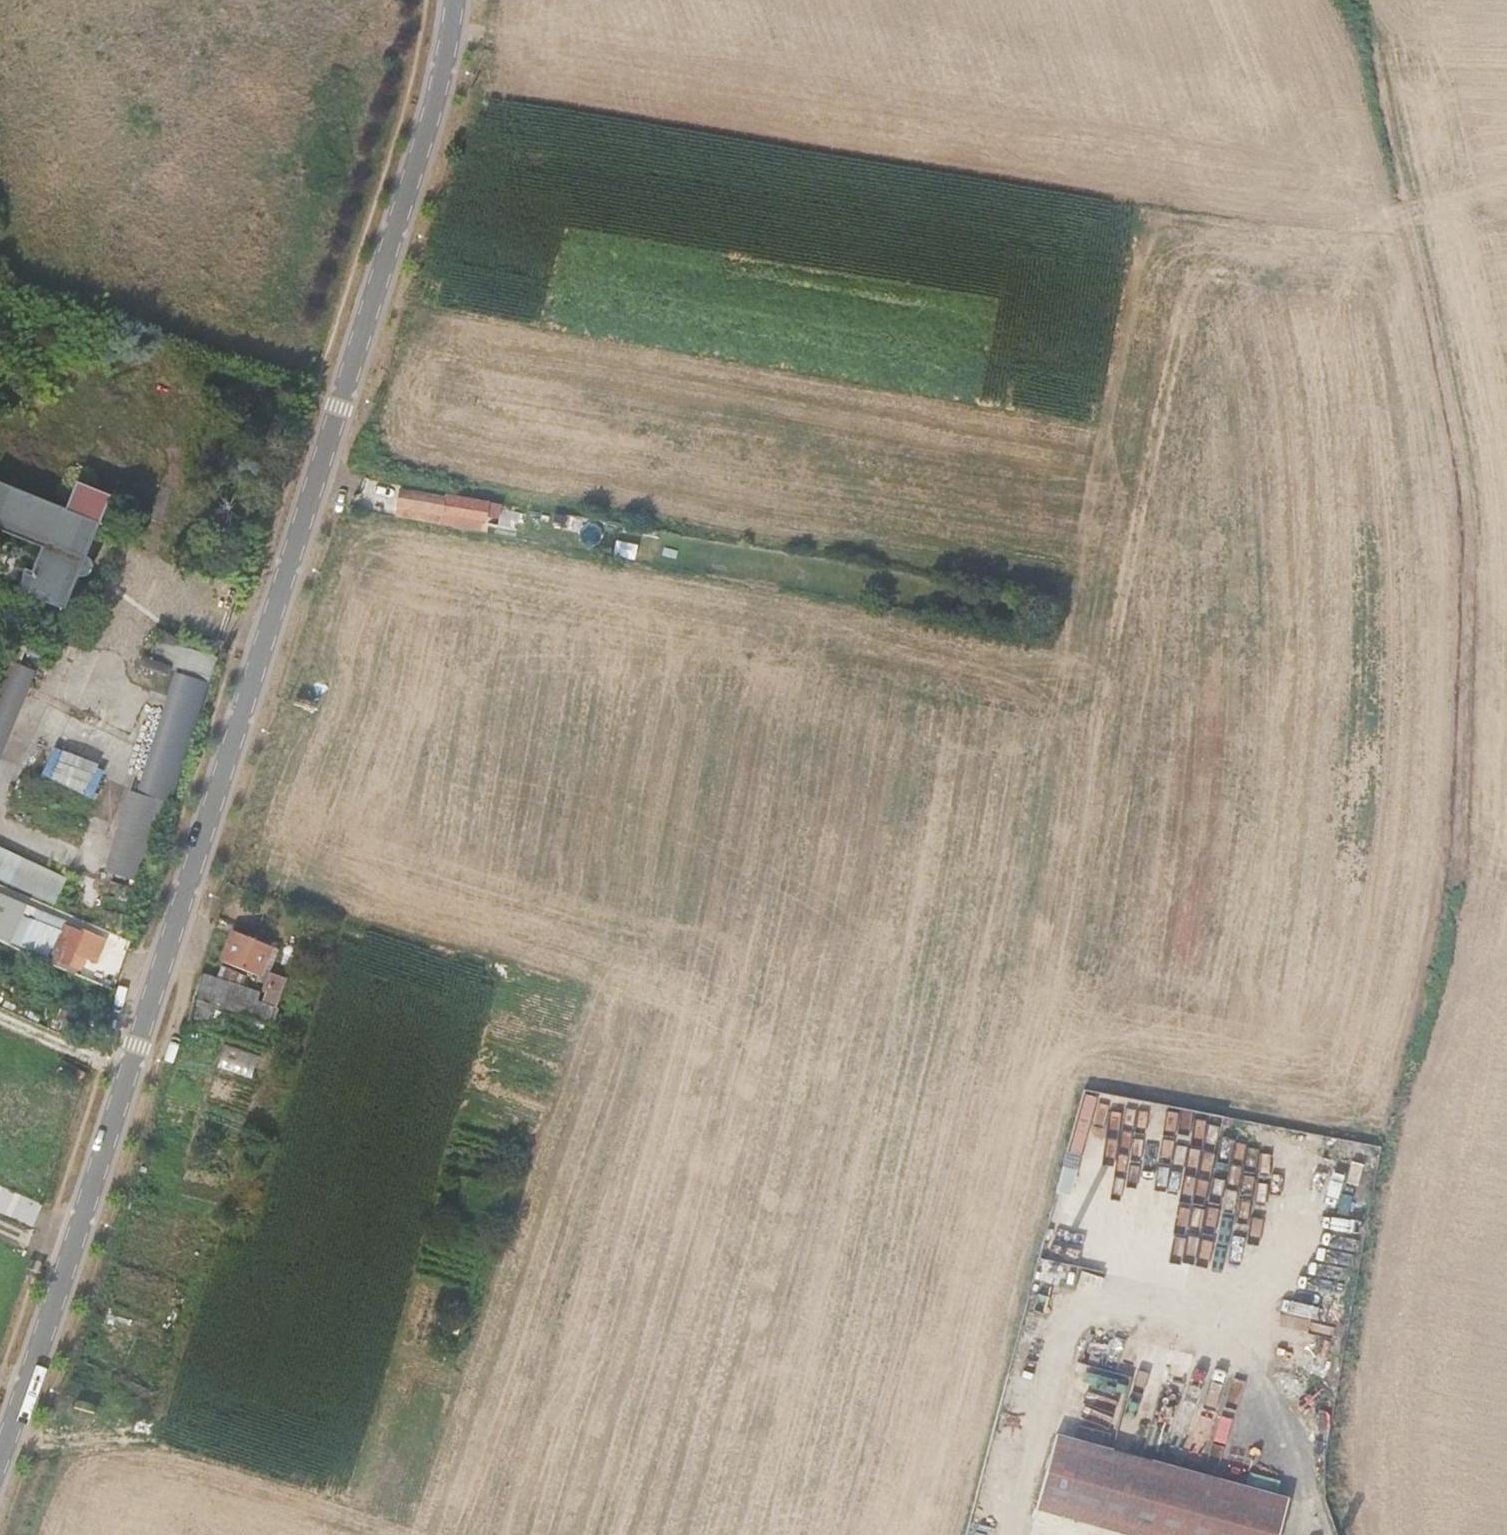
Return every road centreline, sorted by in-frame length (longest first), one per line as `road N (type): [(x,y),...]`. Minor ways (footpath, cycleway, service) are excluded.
road 1 (residential): [(0,1467),(92,1202),(349,382),(444,73),(454,0)]

